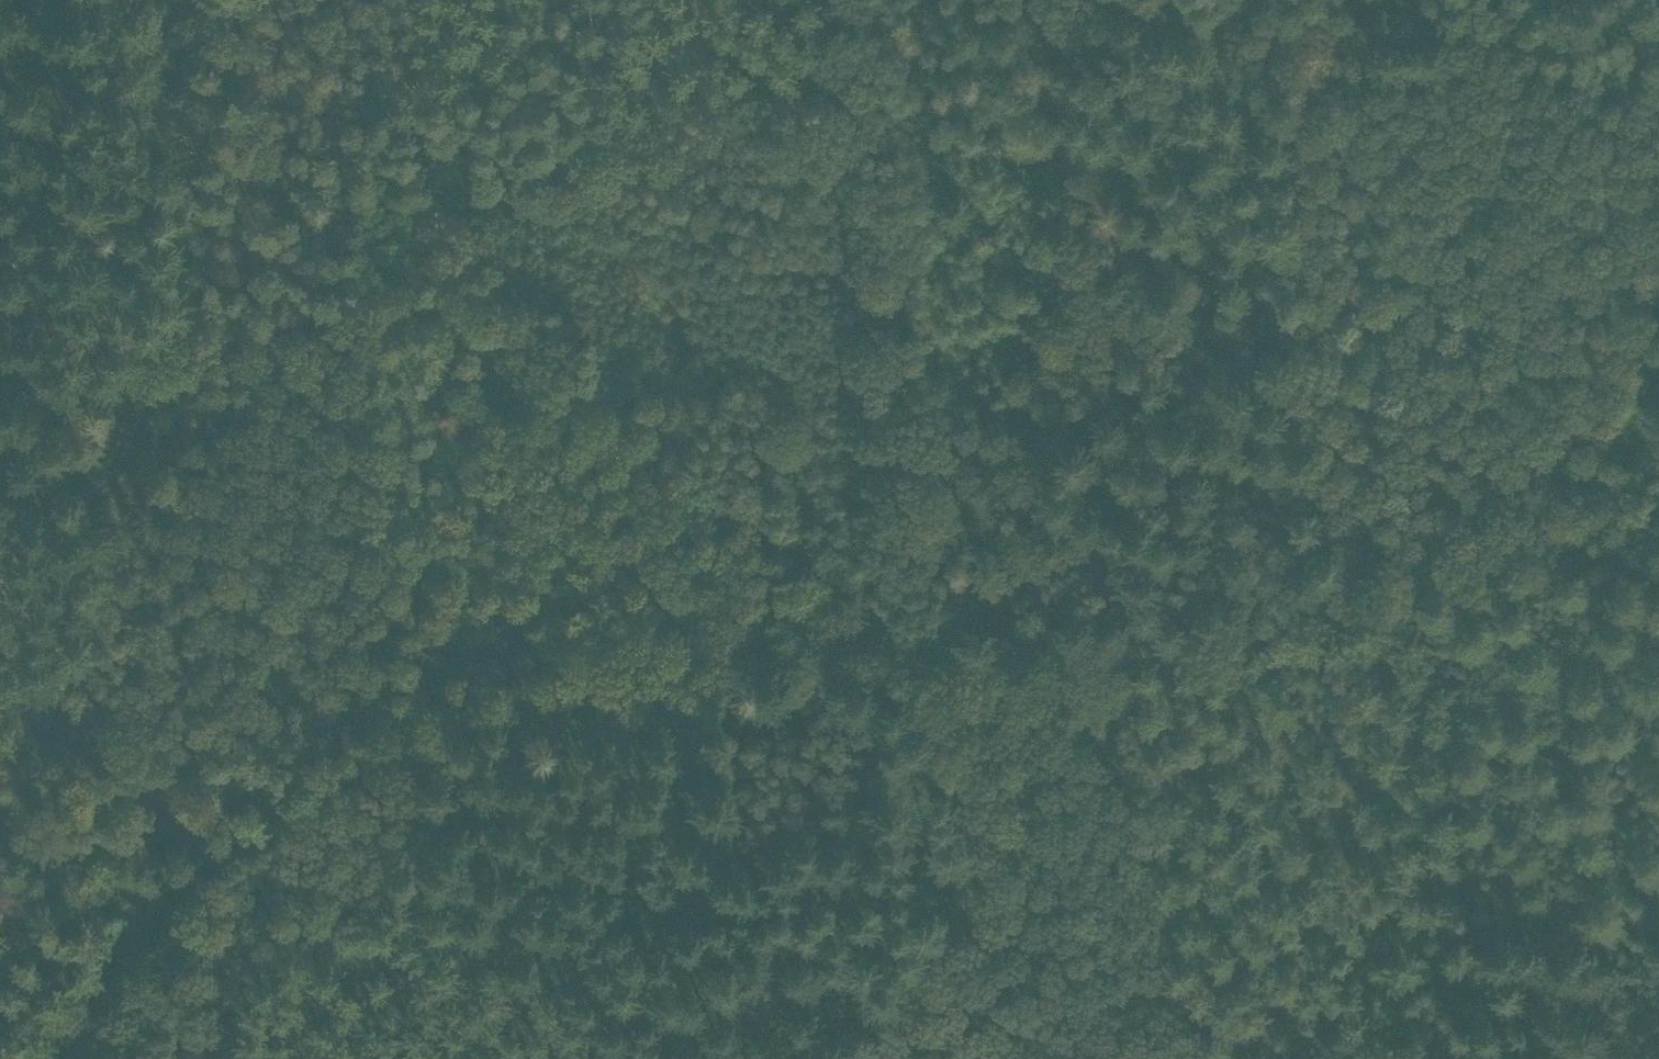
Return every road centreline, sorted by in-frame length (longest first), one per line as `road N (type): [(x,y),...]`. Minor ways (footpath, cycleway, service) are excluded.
road 1 (track): [(1658,374),(1560,502),(1496,551),(1424,583),(1228,634),(1086,654),(813,648),(677,663),(585,681),(466,719),(372,761),(264,826),(176,894),(53,1058)]
road 2 (track): [(1279,0),(1182,36),(825,75),(656,109),(595,132),(470,208),(411,257)]
road 3 (track): [(405,0),(461,153),(470,208)]

